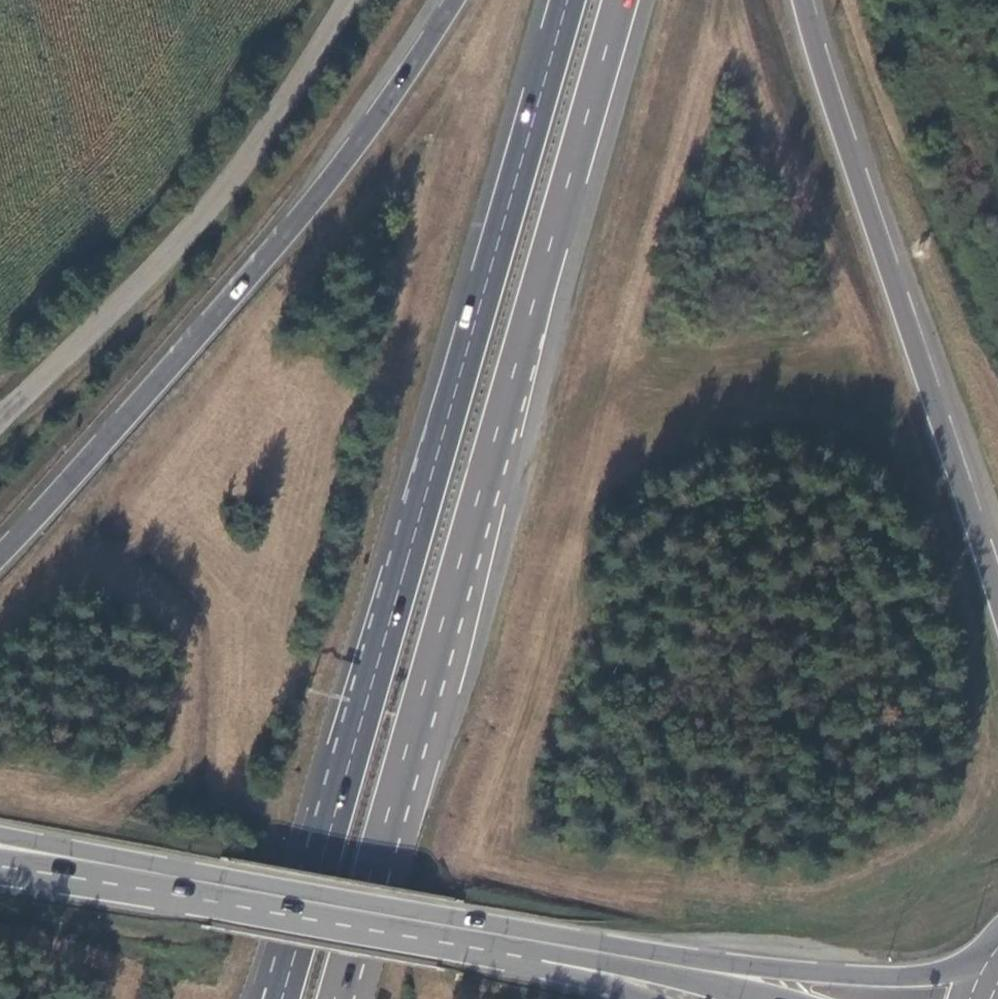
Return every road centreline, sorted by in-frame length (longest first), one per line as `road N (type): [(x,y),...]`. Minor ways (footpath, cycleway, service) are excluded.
road 1 (trunk): [(338,998),(619,0)]
road 2 (trunk): [(567,0),(289,972)]
road 3 (primary): [(987,961),(921,976),(820,975),(0,836)]
road 4 (trunk): [(455,0),(355,147),(275,247),(0,556)]
road 5 (trunk): [(997,595),(803,0)]
road 6 (unclassified): [(0,418),(218,197),(345,0)]
road 7 (primary): [(106,883),(527,958)]
road 8 (primary): [(527,958),(656,973),(764,998)]
road 9 (trunk): [(527,958),(649,998)]

